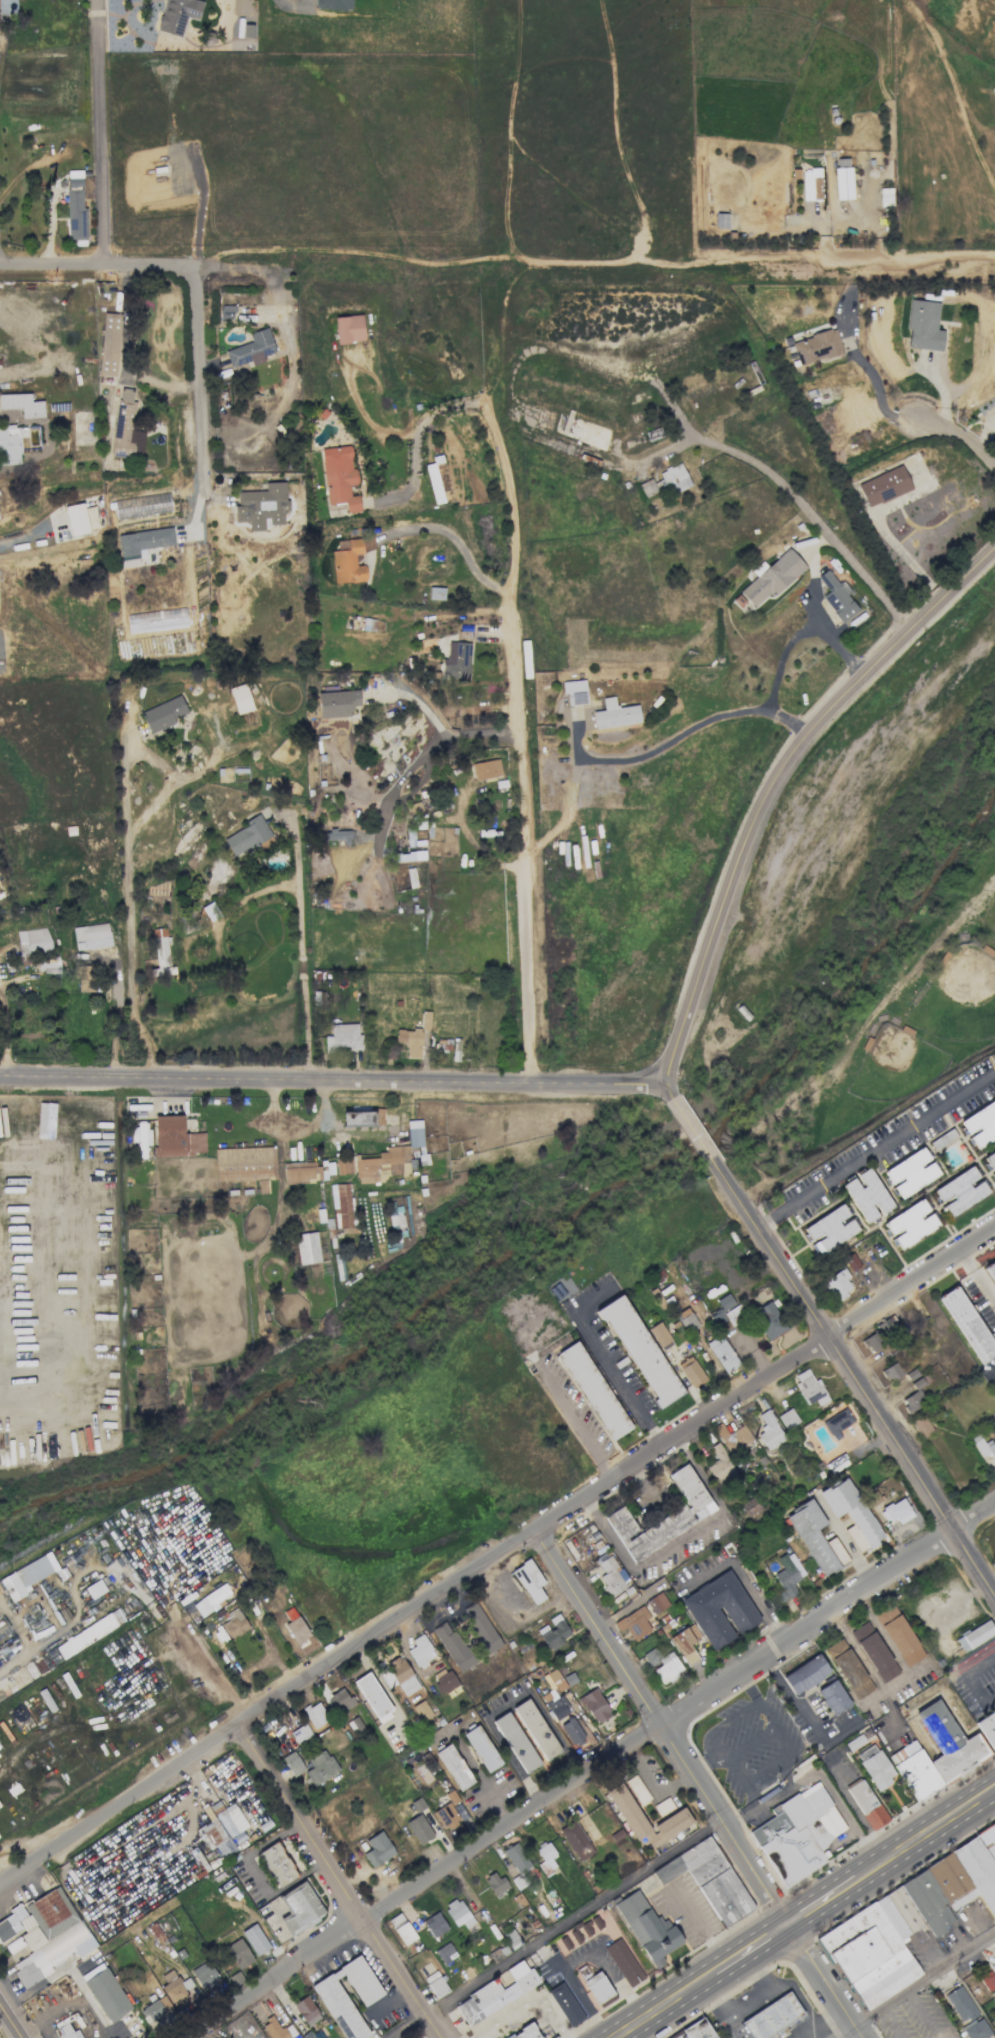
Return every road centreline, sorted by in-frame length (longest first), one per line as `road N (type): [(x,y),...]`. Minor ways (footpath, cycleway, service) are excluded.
road 1 (residential): [(994,1230),(0,1883)]
road 2 (residential): [(994,1502),(175,2037)]
road 3 (residential): [(530,1084),(506,610),(513,503),(486,405)]
road 4 (residential): [(664,1076),(530,1084),(0,1076)]
road 5 (tertiary): [(664,1076),(742,833),(793,747),(994,551)]
road 6 (track): [(832,266),(197,263)]
road 7 (residential): [(535,1531),(861,2037)]
road 8 (tertiary): [(714,1156),(994,1588)]
road 9 (residential): [(178,1635),(439,2037)]
road 10 (residential): [(103,263),(97,0)]
road 11 (residential): [(197,263),(205,501)]
road 12 (residential): [(197,263),(0,264)]
road 13 (primary): [(857,1883),(994,1790)]
road 14 (residential): [(994,266),(832,266)]

